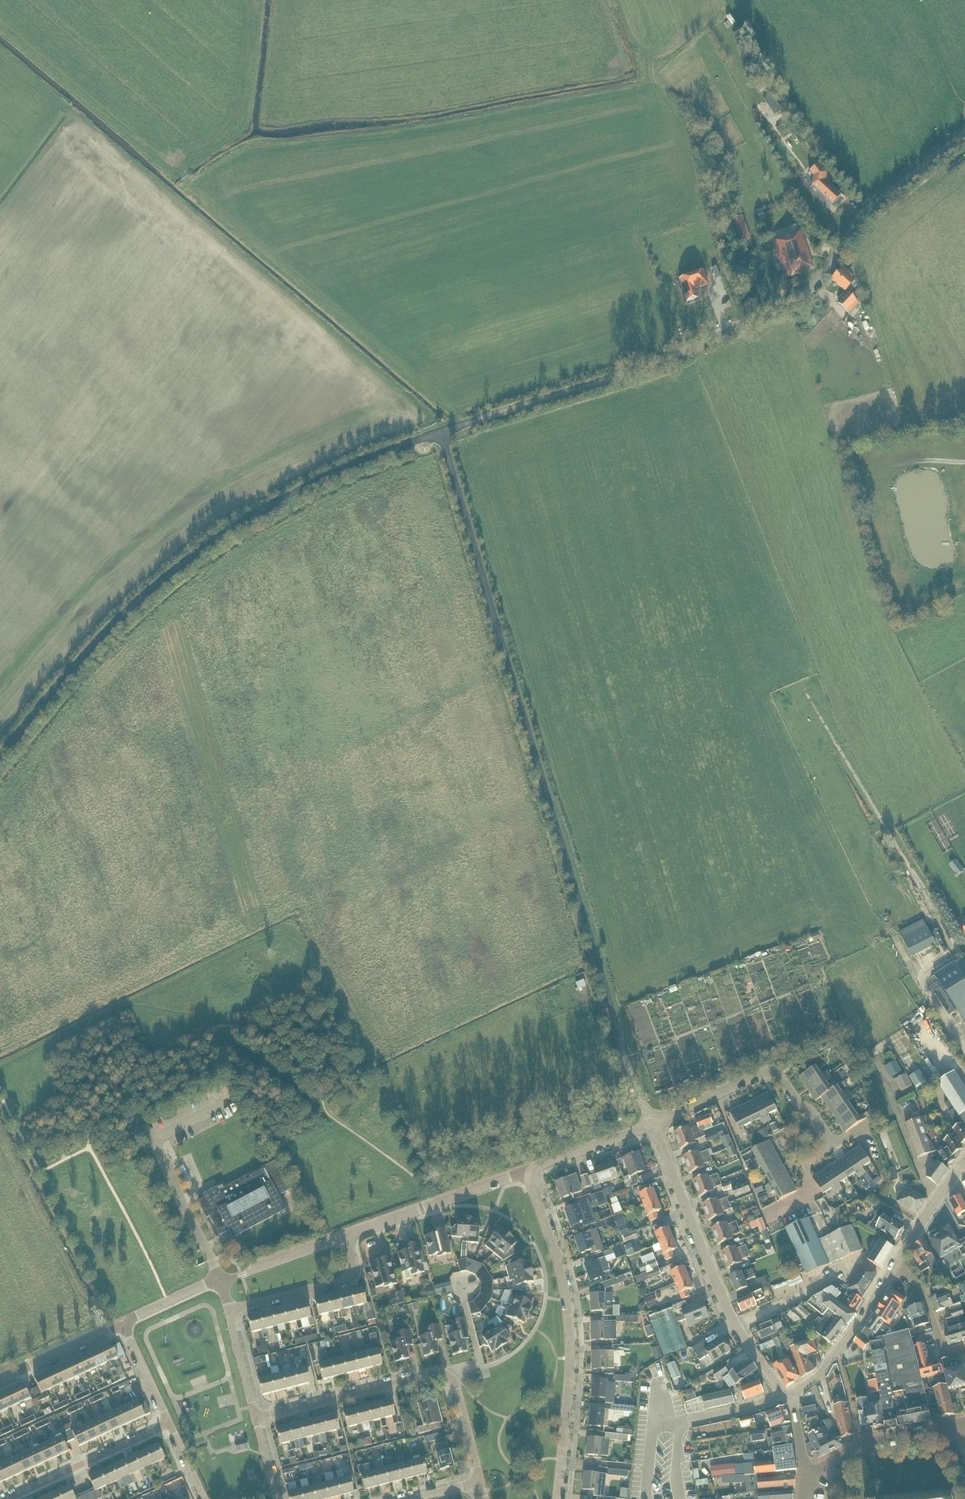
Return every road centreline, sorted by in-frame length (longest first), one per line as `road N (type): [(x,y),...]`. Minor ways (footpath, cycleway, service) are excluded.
road 1 (unclassified): [(652,1124),(593,953),(441,433)]
road 2 (unclassified): [(441,433),(658,362),(776,313),(822,278),(866,213),(964,135)]
road 3 (unclassified): [(0,755),(128,609),(196,553),(276,503),(441,433)]
road 4 (residential): [(559,1498),(569,1319),(531,1175)]
road 5 (unclassified): [(794,1394),(781,1390),(735,1325),(652,1124)]
road 6 (residential): [(480,1482),(457,1387),(442,1374),(257,1418)]
road 7 (residential): [(836,1147),(770,1074),(652,1124)]
road 8 (residential): [(345,1237),(531,1175)]
road 9 (residential): [(169,1423),(8,1498)]
road 10 (residential): [(228,1310),(341,1284),(352,1272),(345,1237)]
road 11 (unclassified): [(806,1476),(863,1444),(956,1424)]
road 12 (unclassified): [(794,1394),(820,1373),(892,1269)]
road 13 (residential): [(0,1379),(124,1322)]
road 14 (residential): [(531,1175),(652,1124)]
road 15 (residential): [(222,1281),(345,1237)]
road 16 (unclassified): [(892,1269),(964,1166)]
road 17 (unclassified): [(964,1348),(945,1353),(921,1289),(892,1269)]

